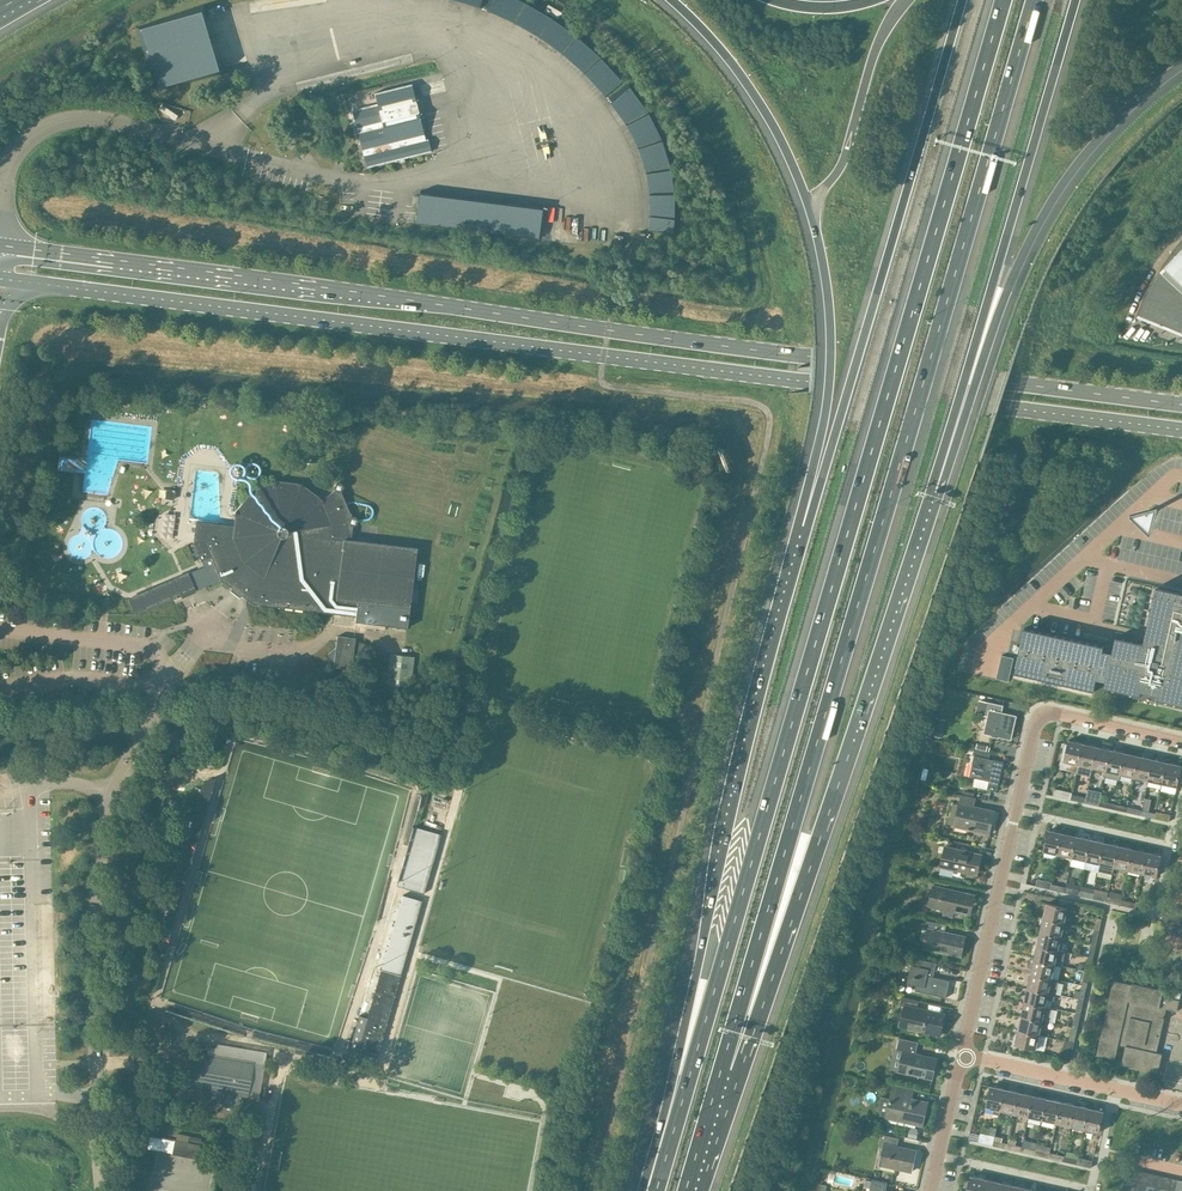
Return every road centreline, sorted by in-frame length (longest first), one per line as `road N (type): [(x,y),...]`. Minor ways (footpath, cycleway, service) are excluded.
road 1 (secondary): [(1181,405),(0,245)]
road 2 (motorway): [(1003,0),(670,1142)]
road 3 (secondary): [(3,279),(1181,430)]
road 4 (motorway): [(723,1066),(1035,0)]
road 5 (motorway): [(808,527),(707,918),(670,1142)]
road 6 (motorway): [(723,1066),(784,944),(934,497)]
road 7 (motorway): [(674,0),(746,83),(811,212),(831,344),(808,527)]
road 8 (unclassified): [(100,1190),(92,938),(108,807),(185,654)]
road 9 (motorway): [(962,0),(808,527)]
road 10 (motorway): [(934,497),(1075,0)]
road 11 (motorway): [(934,497),(1031,235),(1125,108),(1181,63)]
road 12 (residential): [(961,1057),(1037,721),(1061,715),(1181,742)]
road 13 (residential): [(961,1057),(1181,1105)]
road 14 (residential): [(931,1190),(961,1057)]
road 15 (motorway): [(686,1190),(723,1066)]

